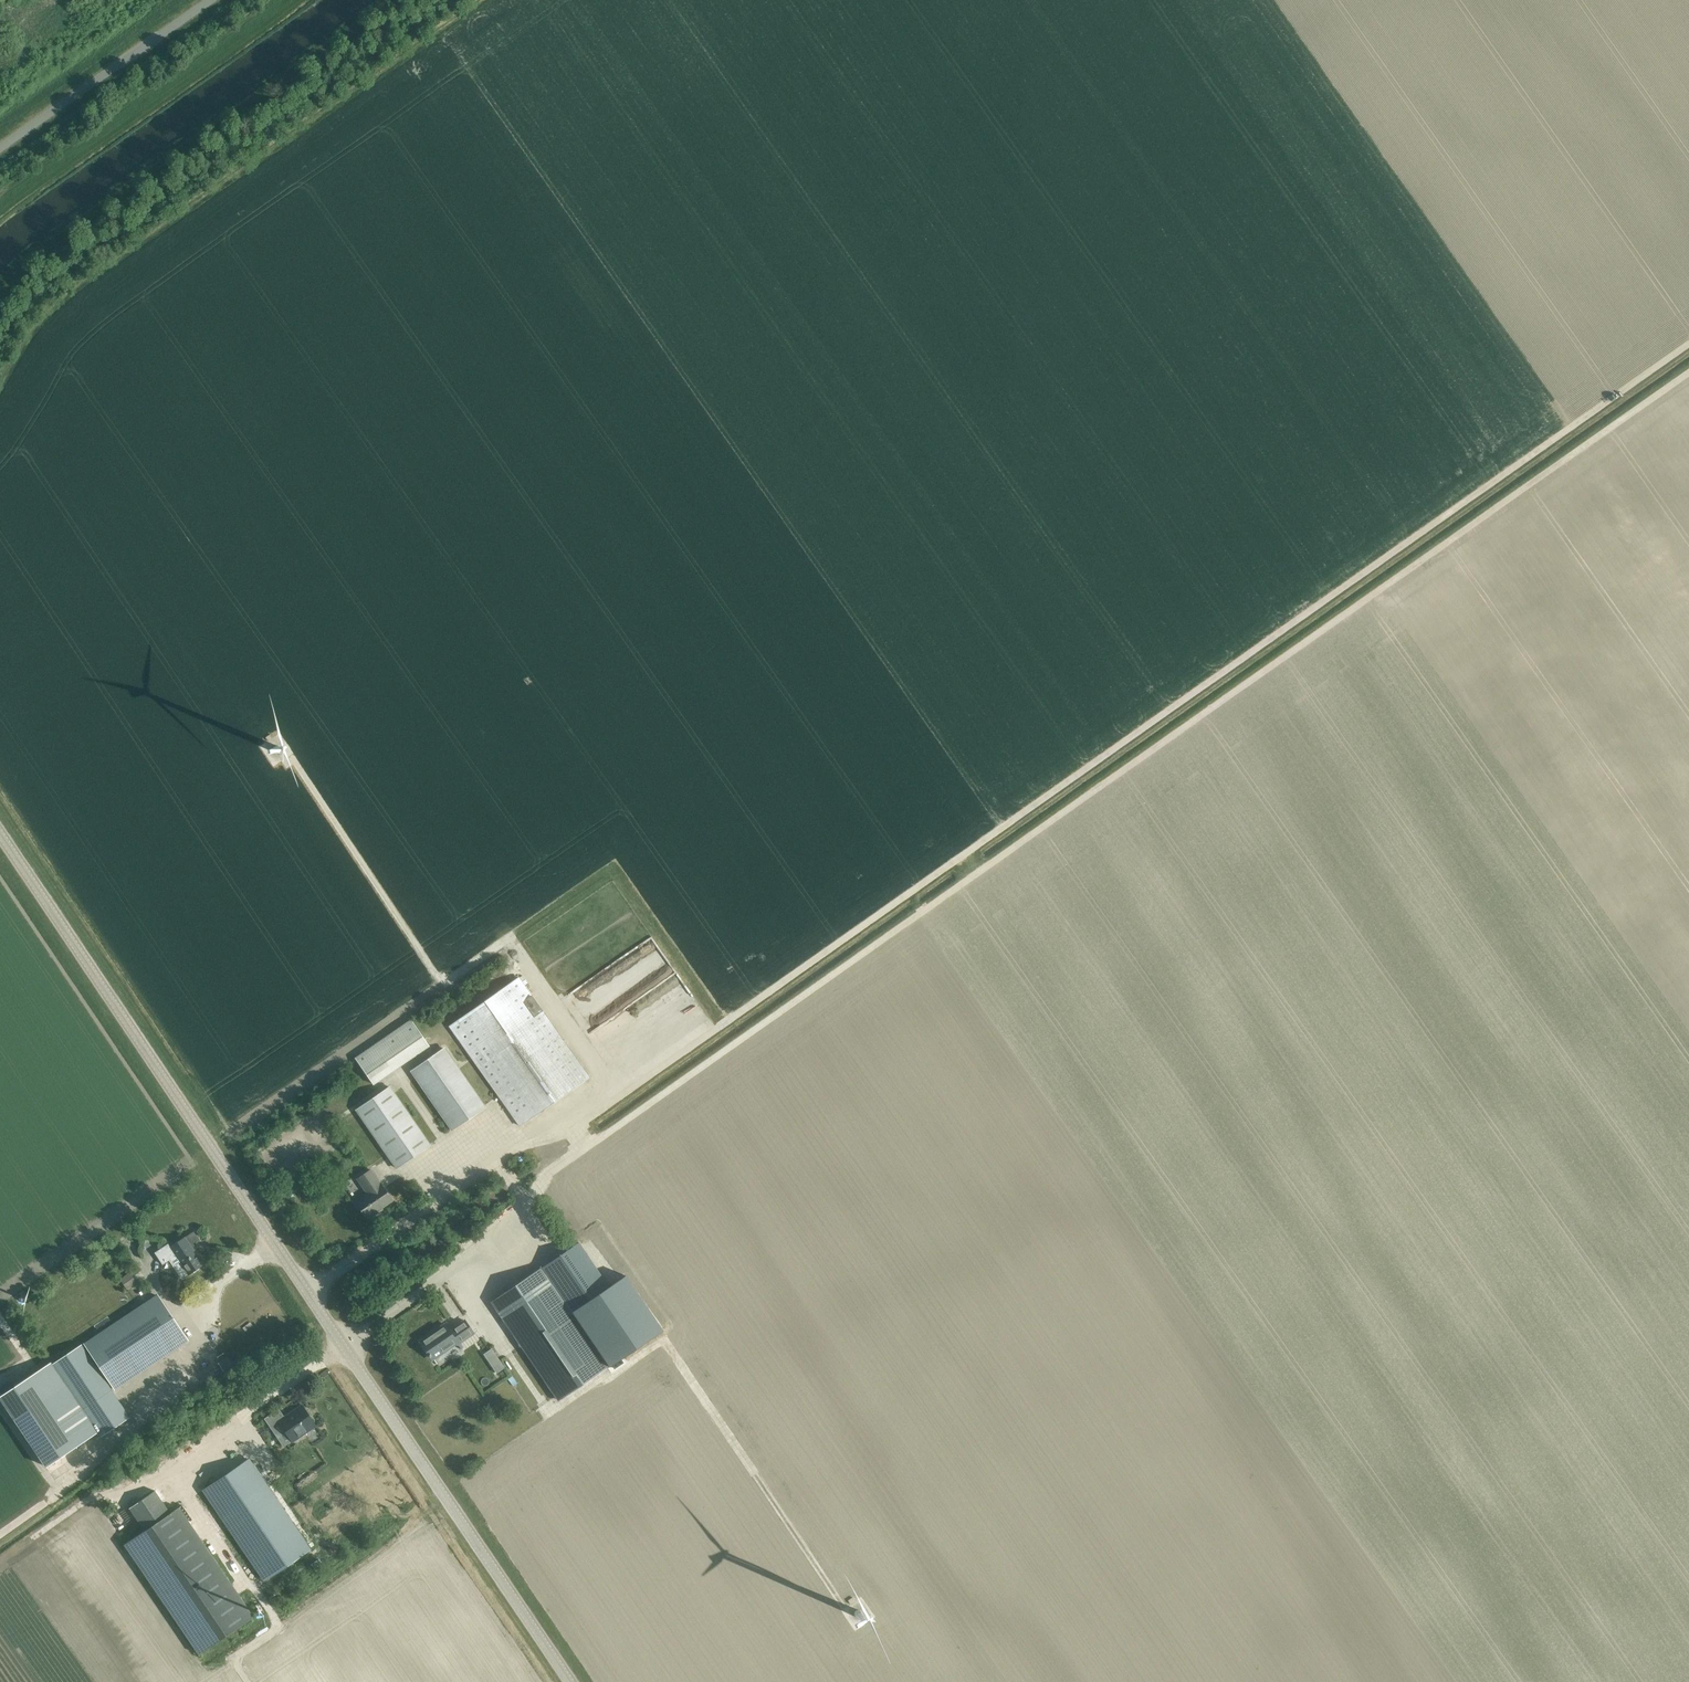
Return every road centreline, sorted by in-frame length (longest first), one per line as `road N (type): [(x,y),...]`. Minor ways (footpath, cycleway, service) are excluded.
road 1 (tertiary): [(581,1681),(0,824)]
road 2 (unclassified): [(0,148),(210,0)]

